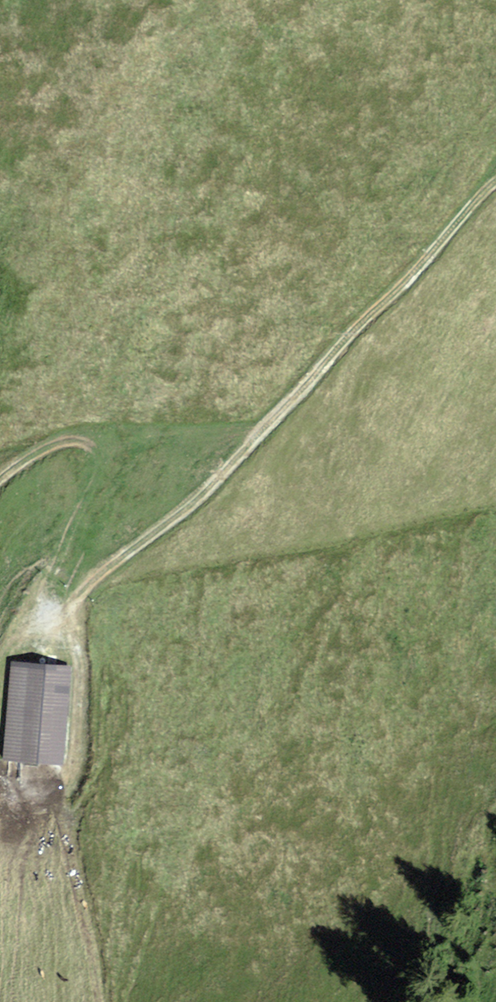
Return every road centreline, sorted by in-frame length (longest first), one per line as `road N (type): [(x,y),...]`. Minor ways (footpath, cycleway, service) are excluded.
road 1 (track): [(18,633),(208,490),(495,181)]
road 2 (track): [(77,593),(65,830),(100,1001)]
road 3 (track): [(0,480),(51,445),(76,439),(138,434),(248,448)]

